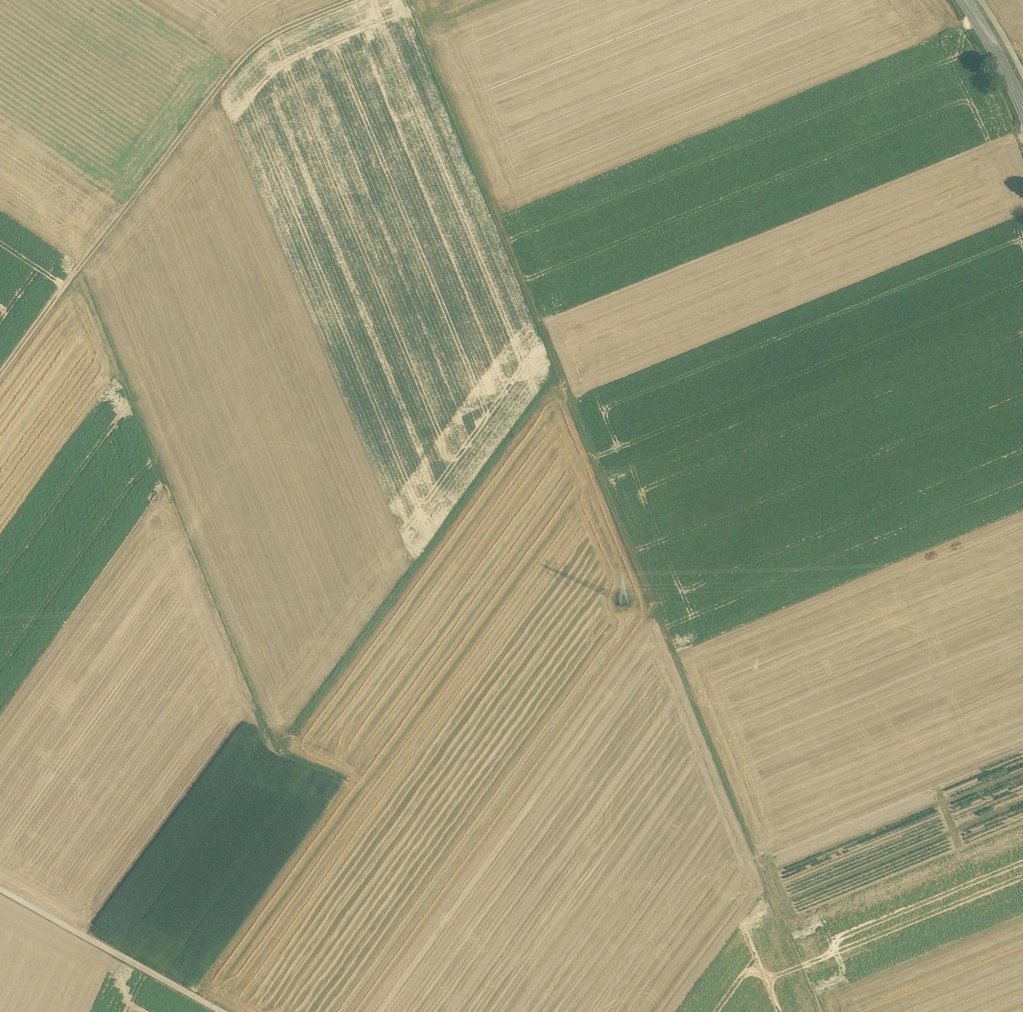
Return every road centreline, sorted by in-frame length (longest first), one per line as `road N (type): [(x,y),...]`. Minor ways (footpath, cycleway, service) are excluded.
road 1 (track): [(0,376),(256,43),(350,0)]
road 2 (track): [(0,889),(221,1011)]
road 3 (track): [(761,861),(821,1011)]

